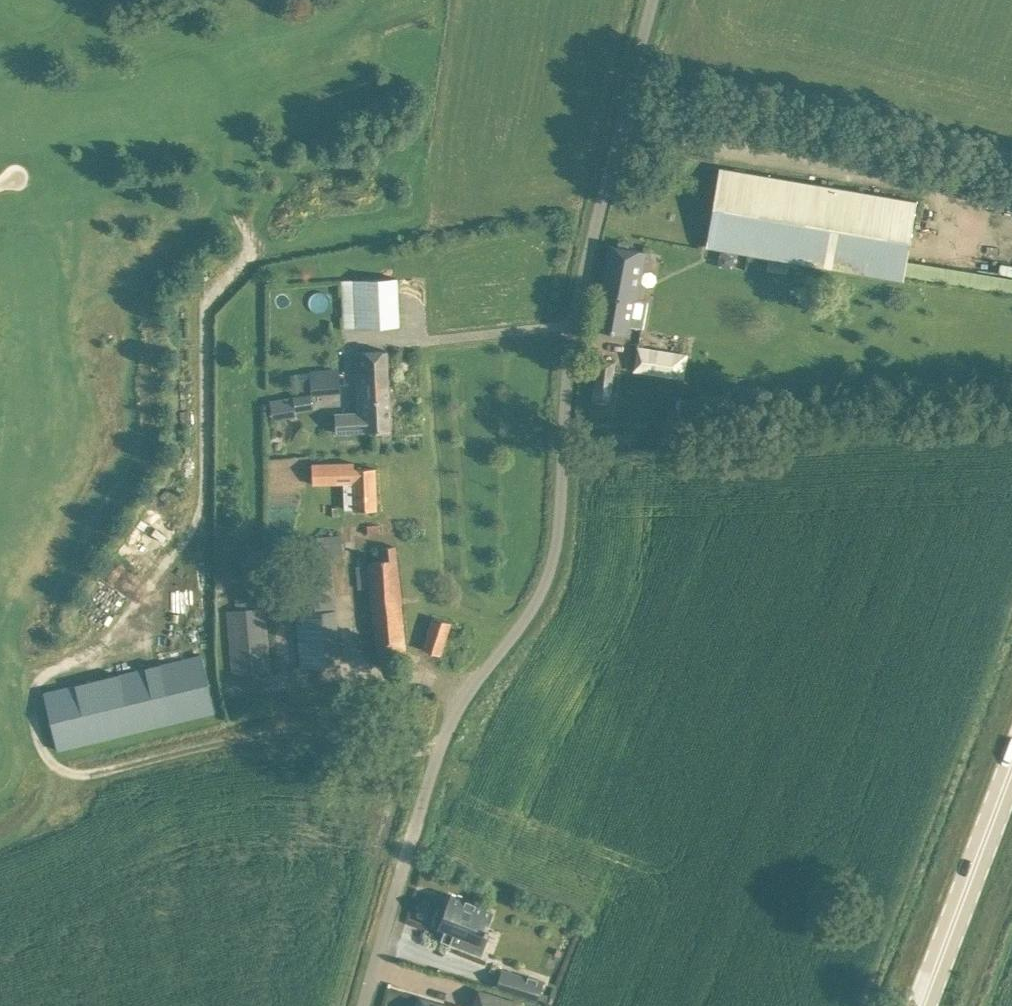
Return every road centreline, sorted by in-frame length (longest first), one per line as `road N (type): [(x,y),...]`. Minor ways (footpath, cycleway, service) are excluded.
road 1 (unclassified): [(363,1005),(447,731),(532,610),(555,555),(577,310),(654,0)]
road 2 (primary): [(922,1005),(1011,765)]

